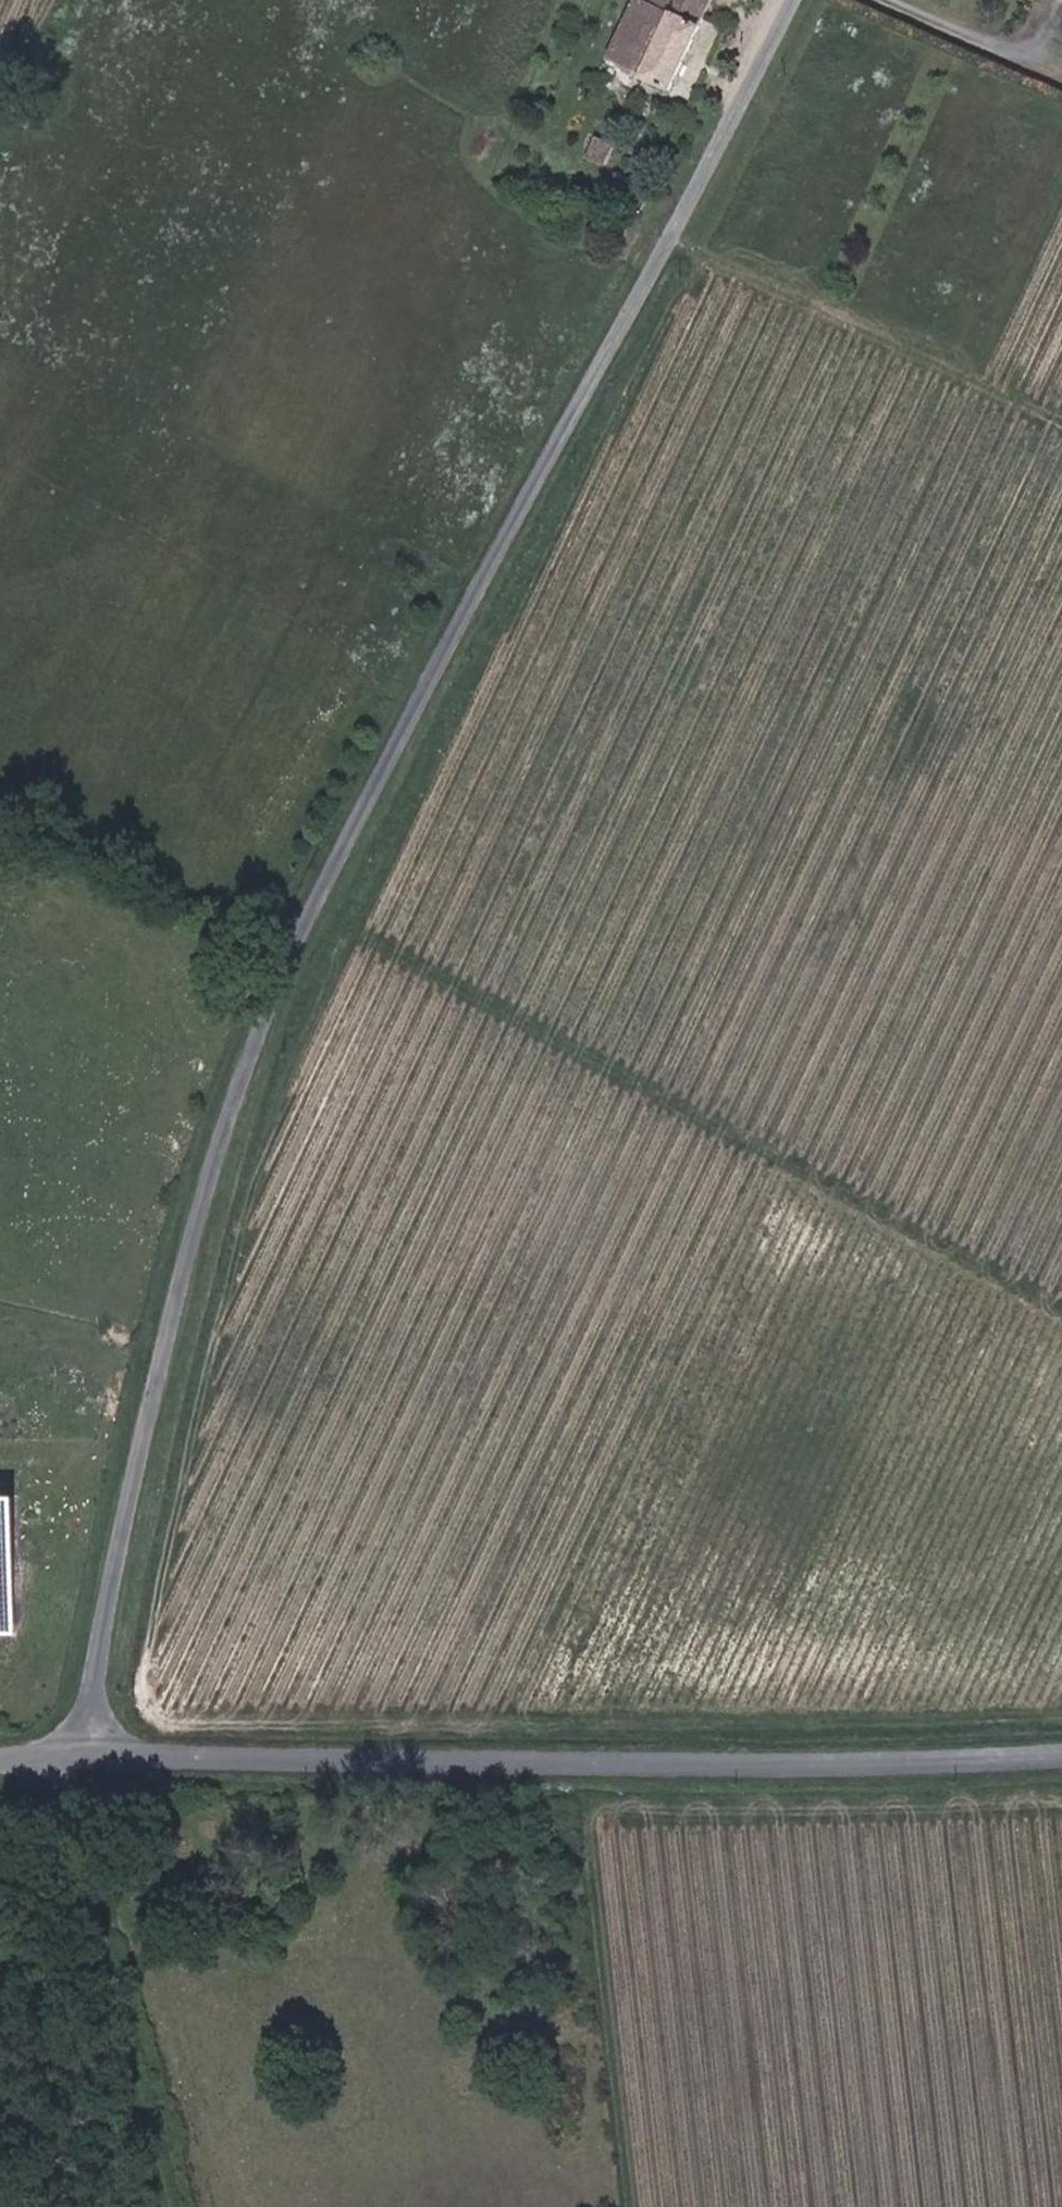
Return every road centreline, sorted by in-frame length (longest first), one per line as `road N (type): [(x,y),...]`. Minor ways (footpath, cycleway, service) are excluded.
road 1 (unclassified): [(85,1759),(155,1391),(249,1060),(343,844),(797,0)]
road 2 (tertiary): [(85,1759),(831,1766),(1061,1754)]

